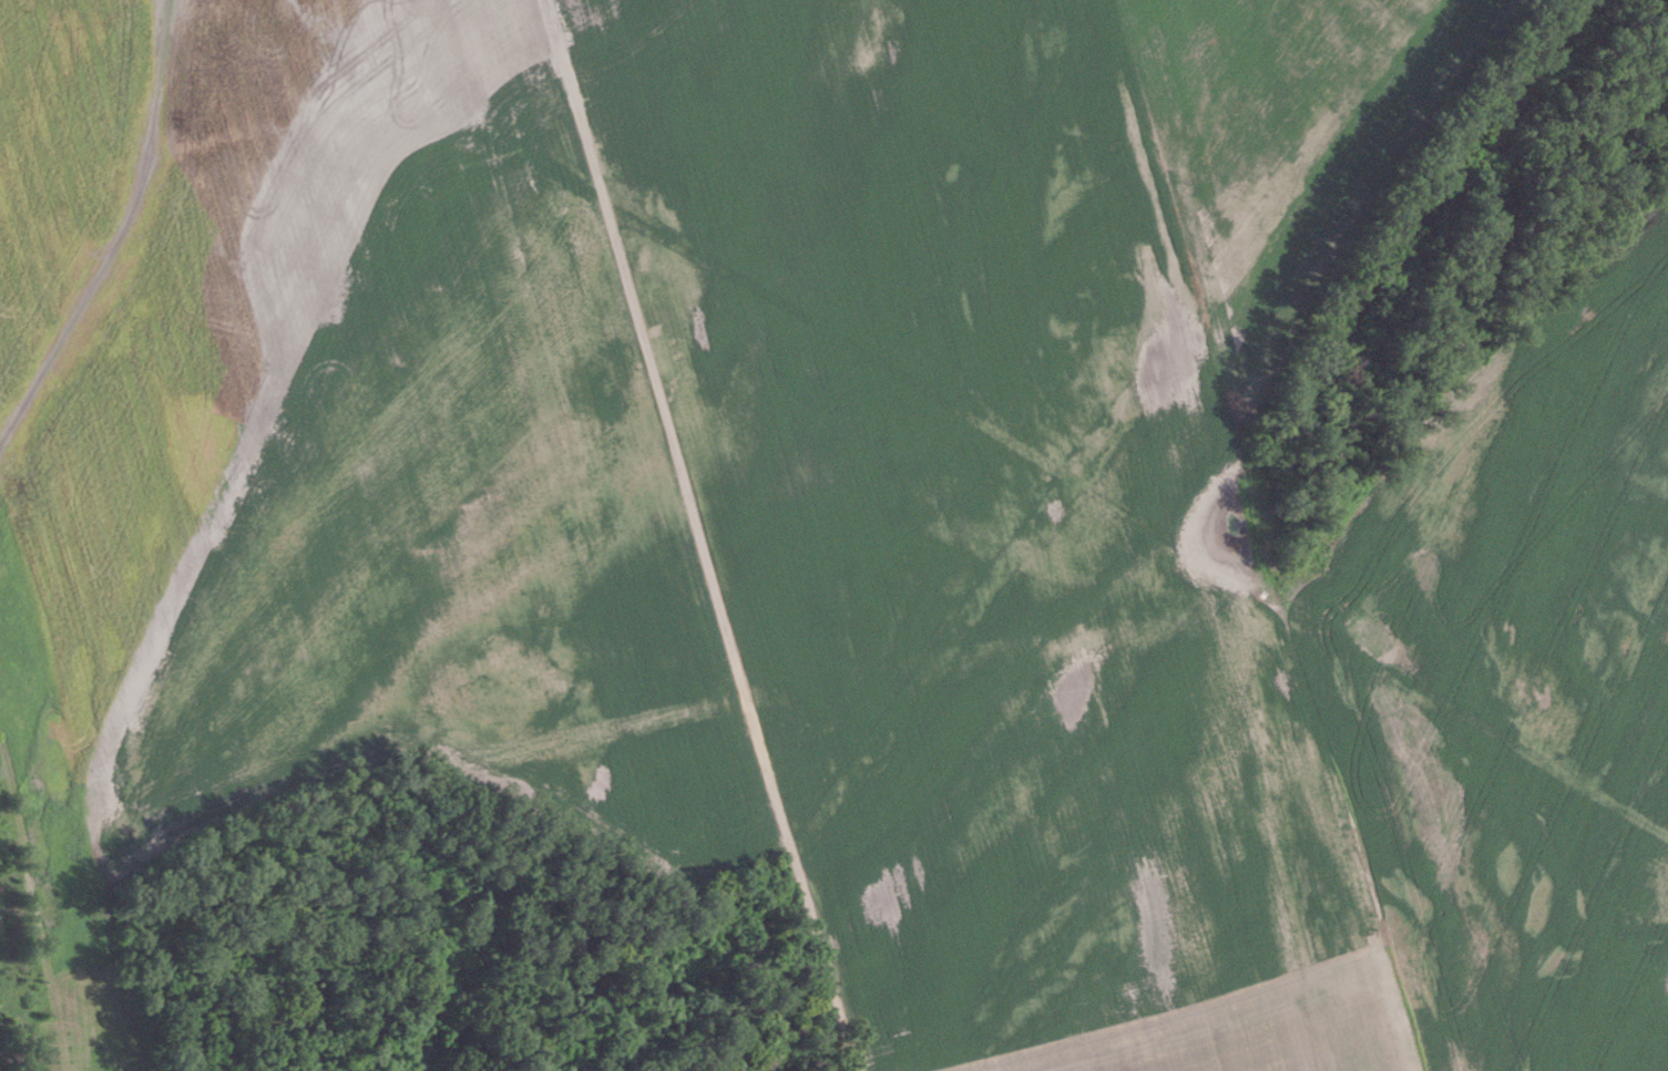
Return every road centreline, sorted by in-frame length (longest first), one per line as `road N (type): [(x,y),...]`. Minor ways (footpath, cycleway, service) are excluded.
road 1 (track): [(791,859),(545,0)]
road 2 (track): [(852,1070),(791,859)]

